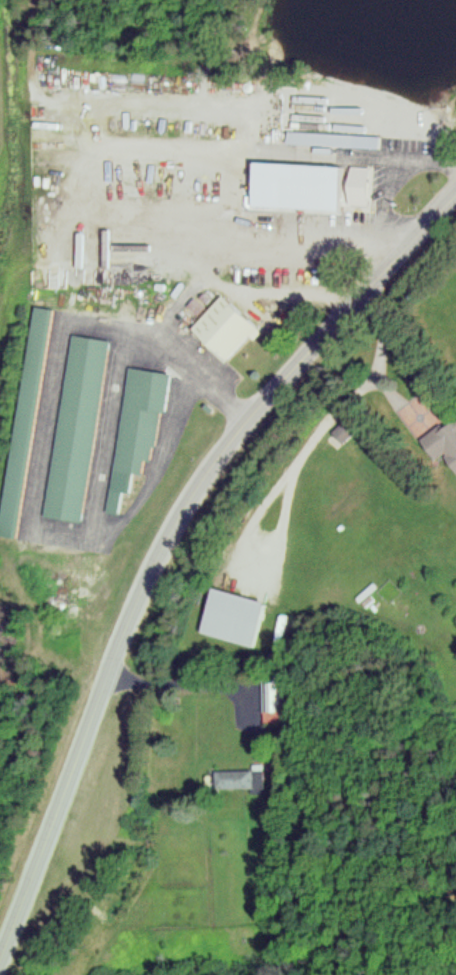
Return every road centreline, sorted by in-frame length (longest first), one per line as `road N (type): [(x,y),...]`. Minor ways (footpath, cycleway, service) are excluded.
road 1 (tertiary): [(0,957),(128,618),(172,526),(230,435),(455,197)]

